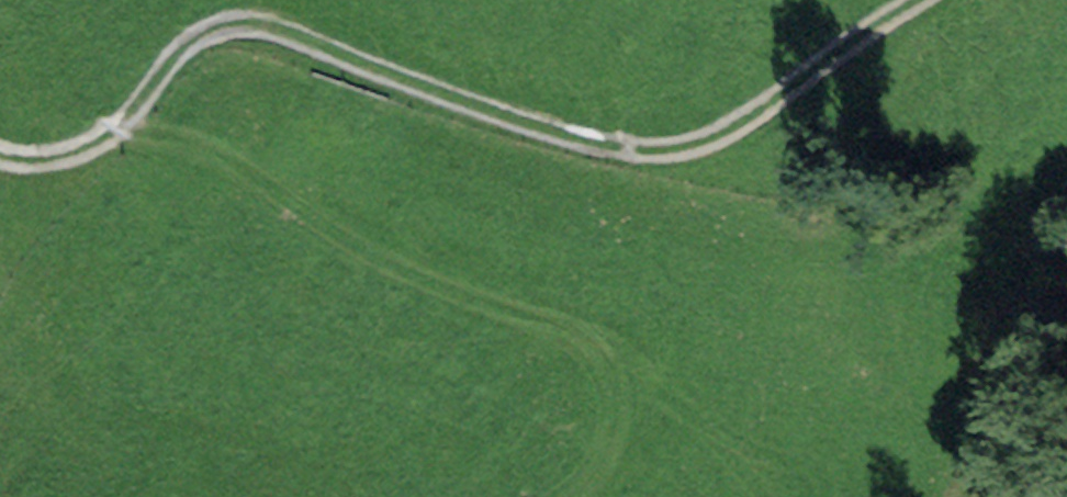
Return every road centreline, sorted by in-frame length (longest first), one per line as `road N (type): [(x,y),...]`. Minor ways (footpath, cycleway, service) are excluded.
road 1 (track): [(913,0),(711,150),(641,154),(580,146),(442,103),(285,34),(228,34),(181,68),(129,133),(68,169),(12,171),(0,163)]
road 2 (track): [(642,496),(655,489),(662,437),(637,386),(361,251),(231,164),(129,133)]

